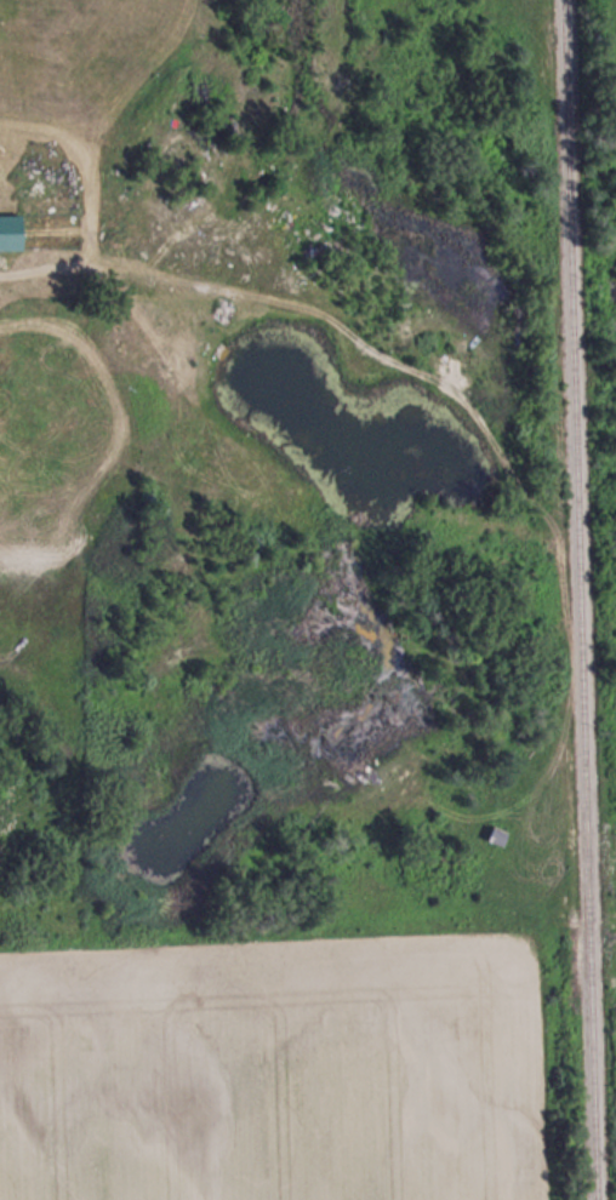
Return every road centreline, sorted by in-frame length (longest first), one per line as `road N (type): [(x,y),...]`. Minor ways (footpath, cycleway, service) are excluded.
road 1 (track): [(380,474),(314,465),(255,433),(221,395),(148,278),(104,244),(0,238)]

